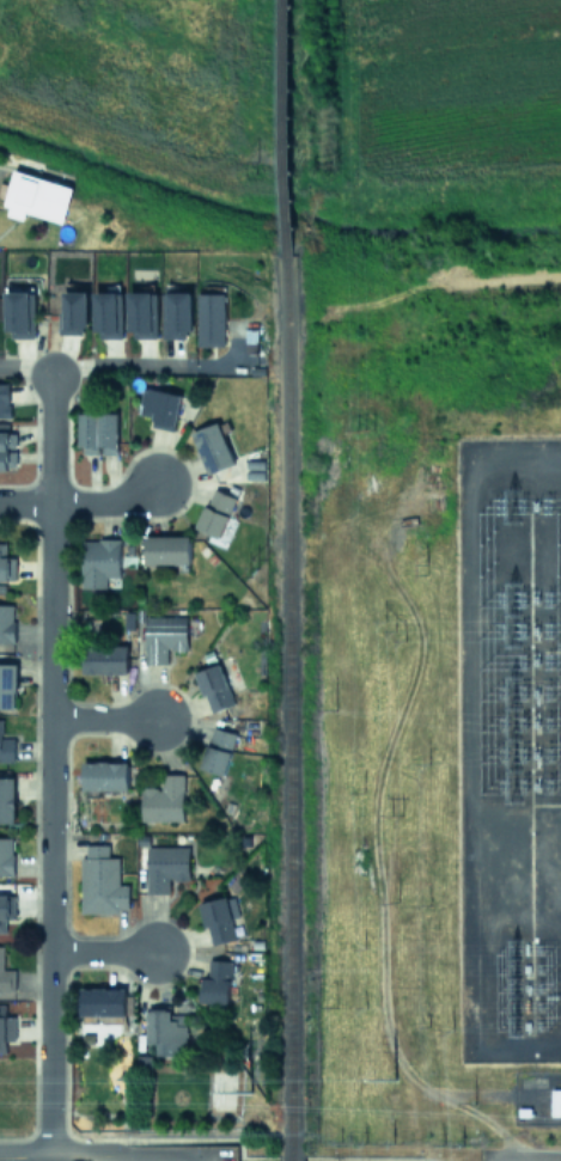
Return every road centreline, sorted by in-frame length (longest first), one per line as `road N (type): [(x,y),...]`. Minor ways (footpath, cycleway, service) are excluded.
road 1 (residential): [(47,1156),(50,505)]
road 2 (residential): [(50,375),(80,366),(225,366),(233,358),(233,325)]
road 3 (residential): [(50,505),(50,375)]

